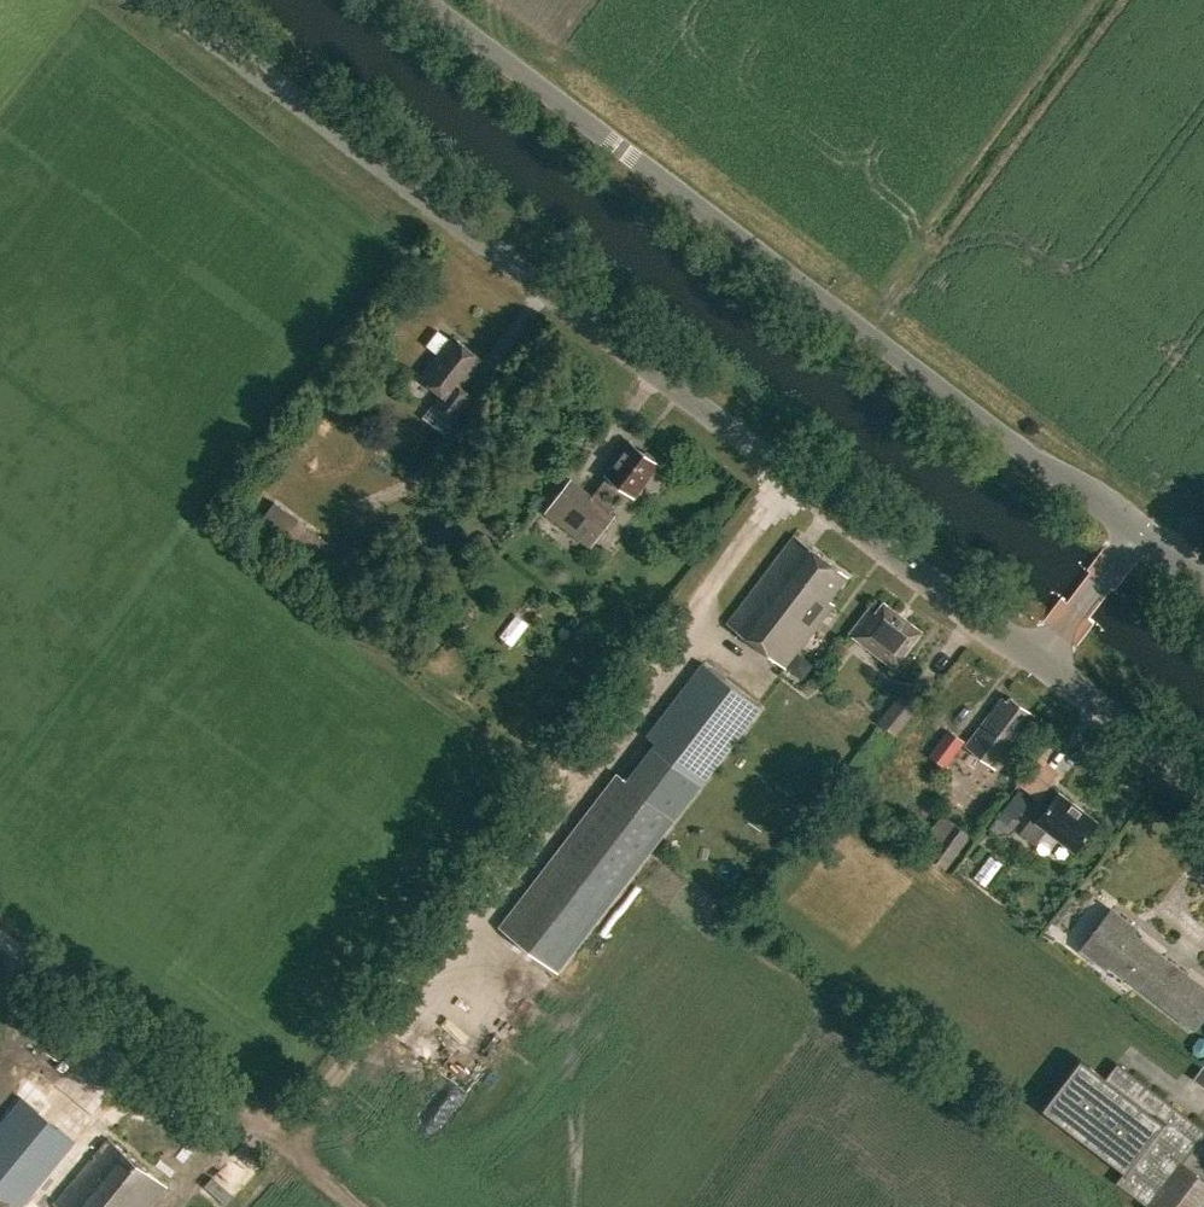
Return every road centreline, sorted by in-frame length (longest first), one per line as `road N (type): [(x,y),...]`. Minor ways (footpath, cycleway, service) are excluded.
road 1 (tertiary): [(1037,662),(163,0)]
road 2 (track): [(791,476),(308,1117),(242,1132),(176,1206)]
road 3 (unclassified): [(1134,531),(426,0)]
road 4 (track): [(0,946),(242,1132)]
road 5 (tertiary): [(1203,787),(1037,662)]
road 6 (unclassified): [(1037,662),(1134,531)]

